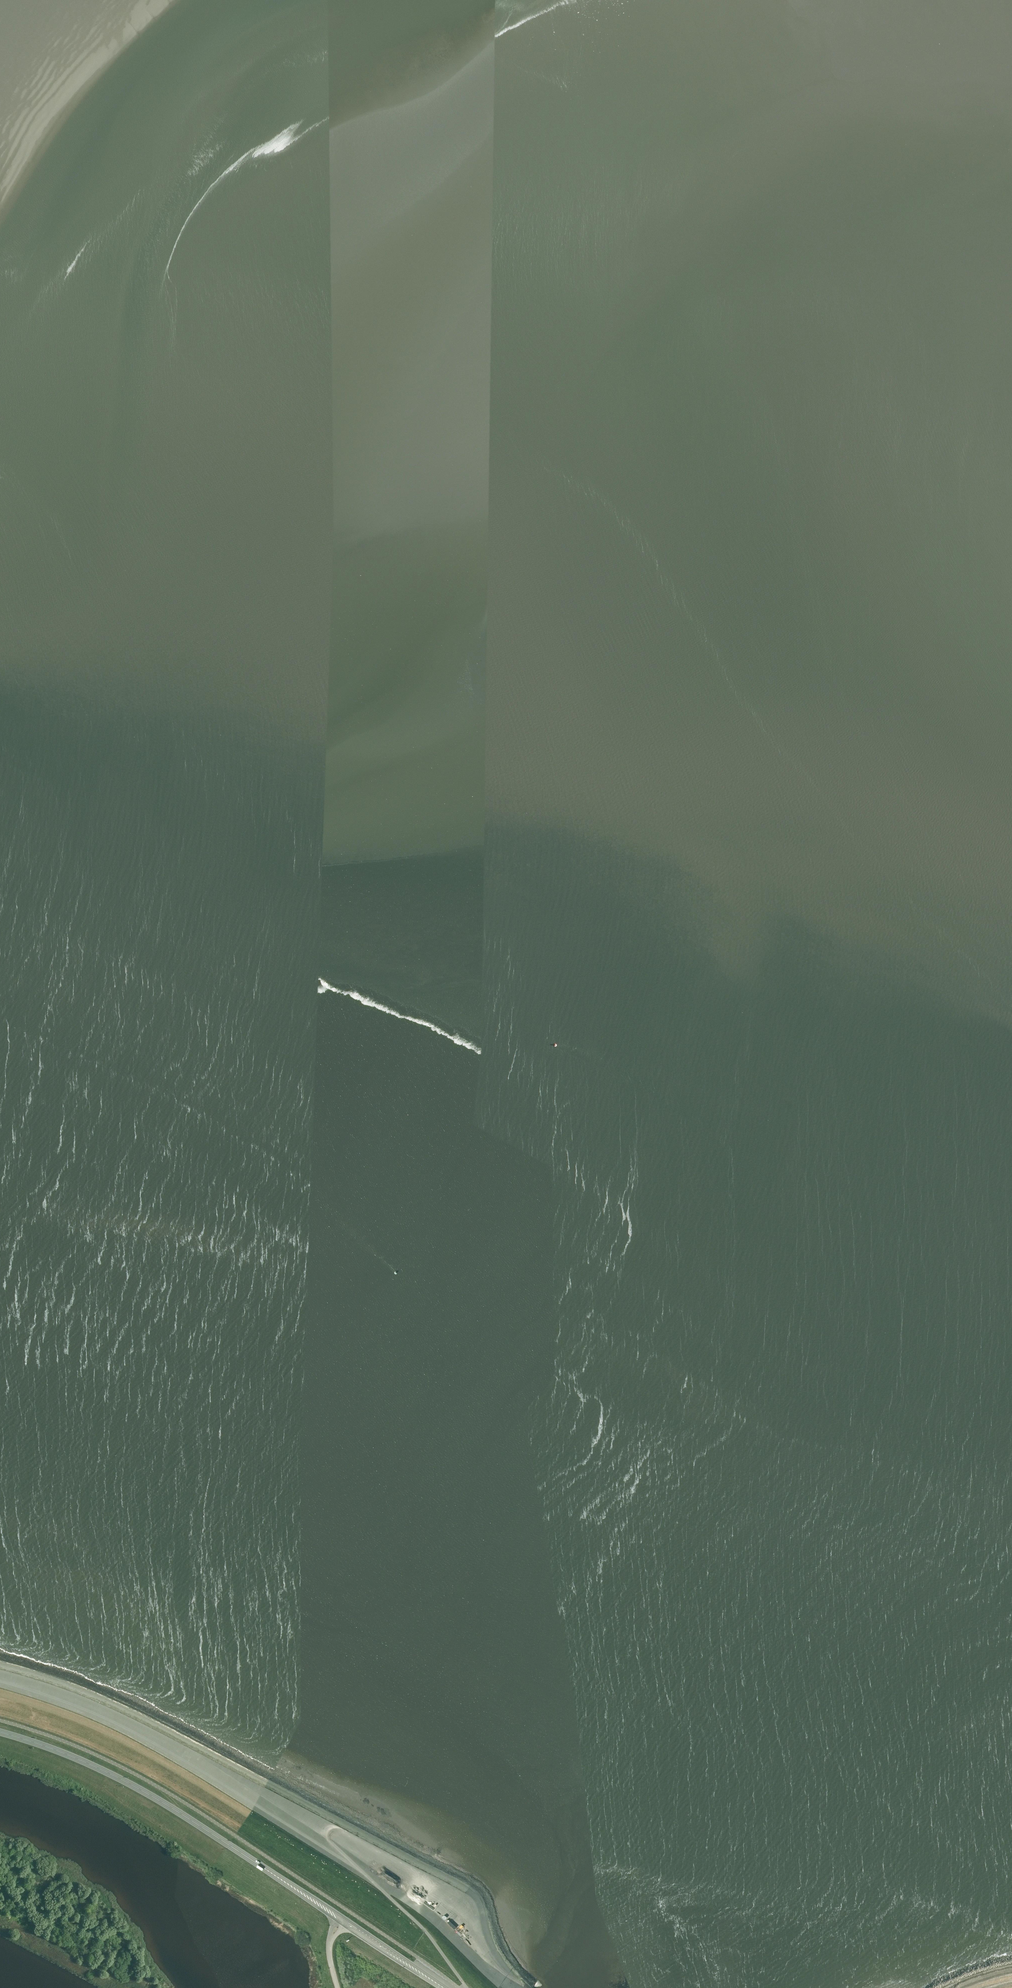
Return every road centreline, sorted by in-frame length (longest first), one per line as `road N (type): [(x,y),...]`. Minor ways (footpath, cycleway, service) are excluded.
road 1 (unclassified): [(0,1721),(152,1784),(458,1987)]
road 2 (trunk): [(263,1868),(110,1774),(0,1731)]
road 3 (primary): [(336,1920),(441,1986)]
road 4 (primary): [(441,1986),(340,1915)]

